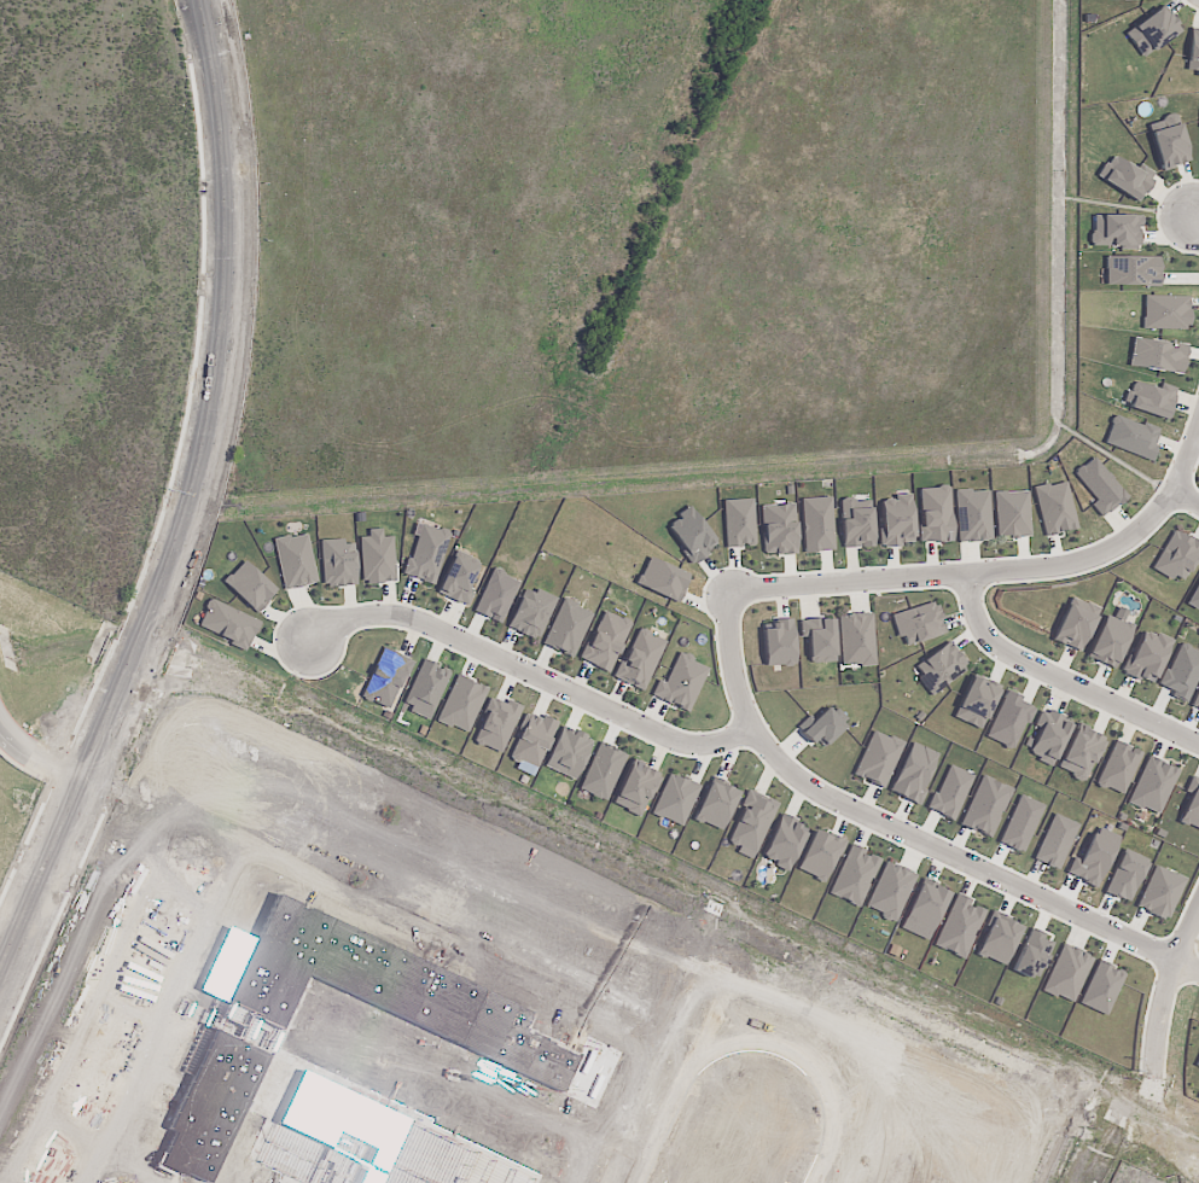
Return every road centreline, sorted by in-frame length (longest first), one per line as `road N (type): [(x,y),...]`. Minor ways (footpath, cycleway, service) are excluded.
road 1 (secondary): [(0,973),(151,633),(203,485),(231,286),(231,174),(222,82),(202,0)]
road 2 (residential): [(732,585),(731,639),(743,704),(803,780),(1176,961)]
road 3 (residential): [(1198,429),(1174,490),(1134,536),(1098,554),(1061,565),(732,585)]
road 4 (residential): [(305,641),(339,618),(400,612),(671,735),(721,741),(755,728)]
road 5 (residential): [(965,571),(983,629),(1005,651),(1198,744)]
road 6 (residential): [(1153,1071),(1168,979),(1198,916)]

